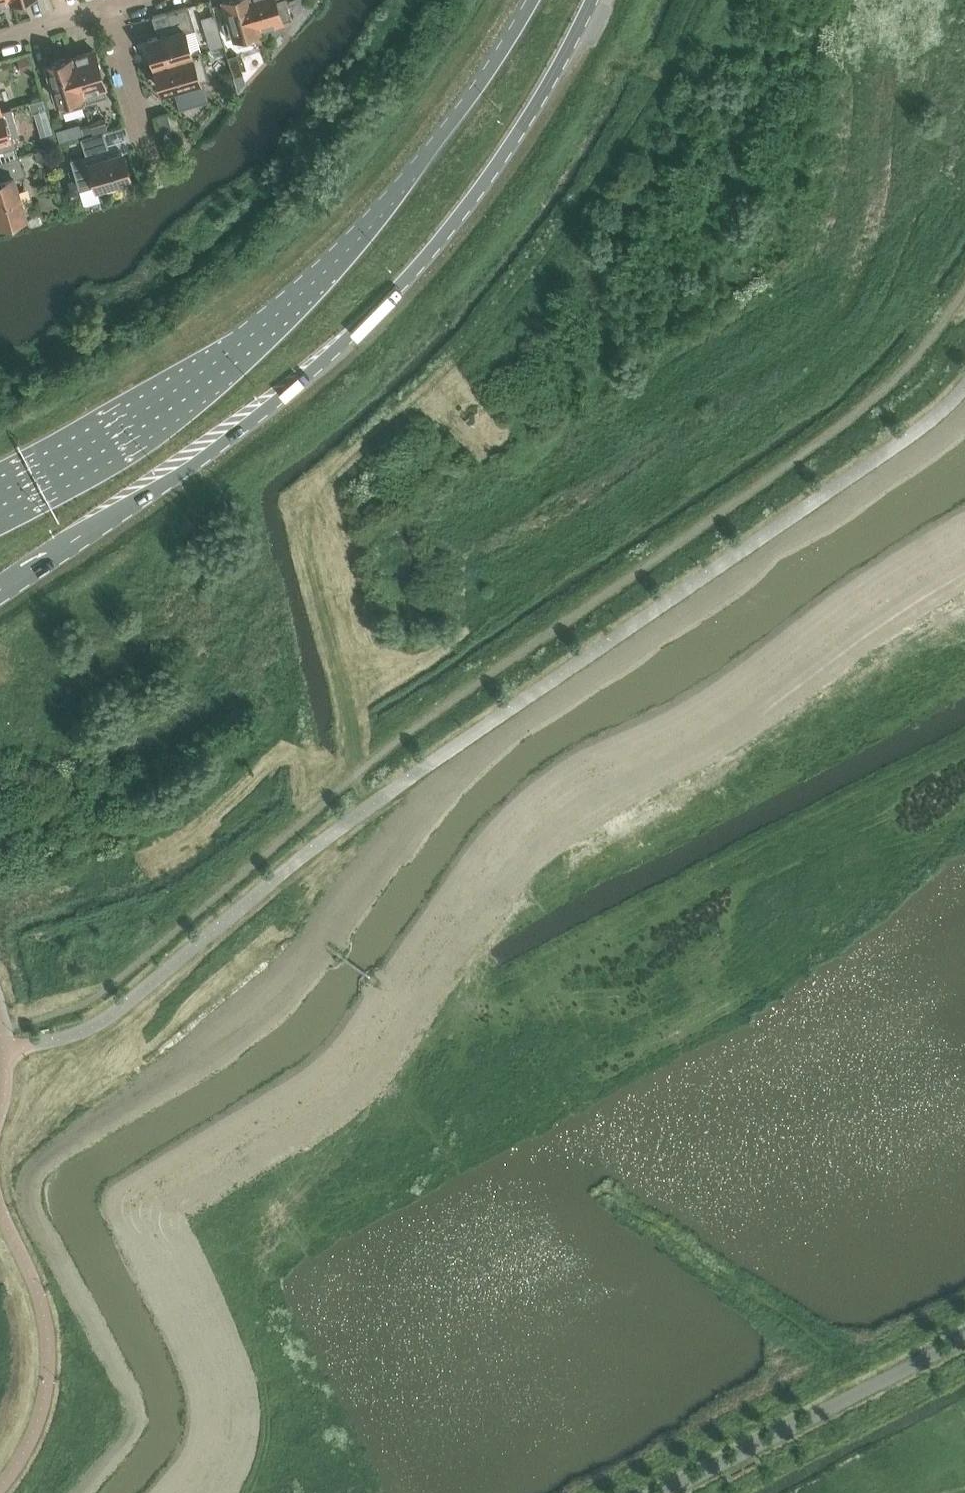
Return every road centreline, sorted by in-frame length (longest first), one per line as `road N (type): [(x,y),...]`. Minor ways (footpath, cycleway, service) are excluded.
road 1 (primary): [(0,590),(223,449),(340,351),(421,267),(492,173),(593,0)]
road 2 (primary): [(534,0),(457,117),(325,272),(161,401),(0,493)]
road 3 (residential): [(149,147),(109,9)]

